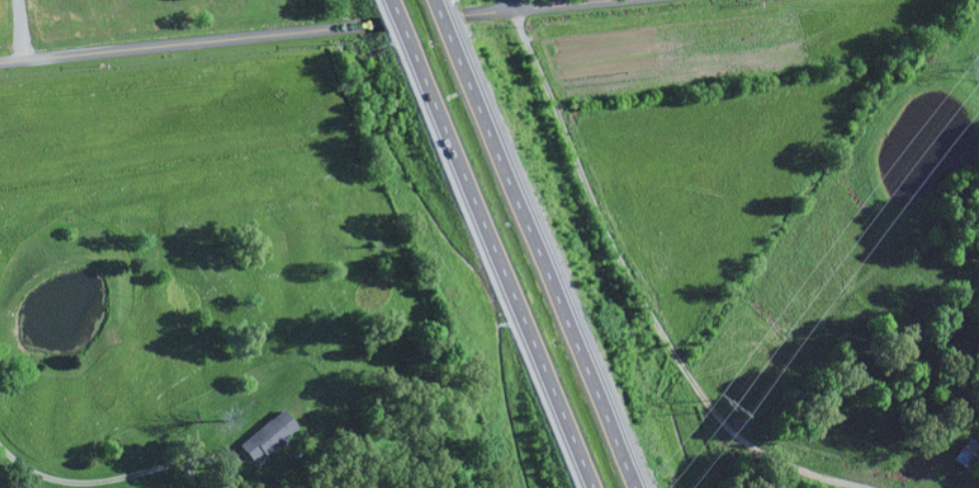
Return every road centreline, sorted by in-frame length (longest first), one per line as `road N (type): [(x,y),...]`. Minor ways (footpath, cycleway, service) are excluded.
road 1 (residential): [(0,64),(631,0)]
road 2 (motorway): [(636,487),(467,81)]
road 3 (motorway): [(419,83),(587,487)]

